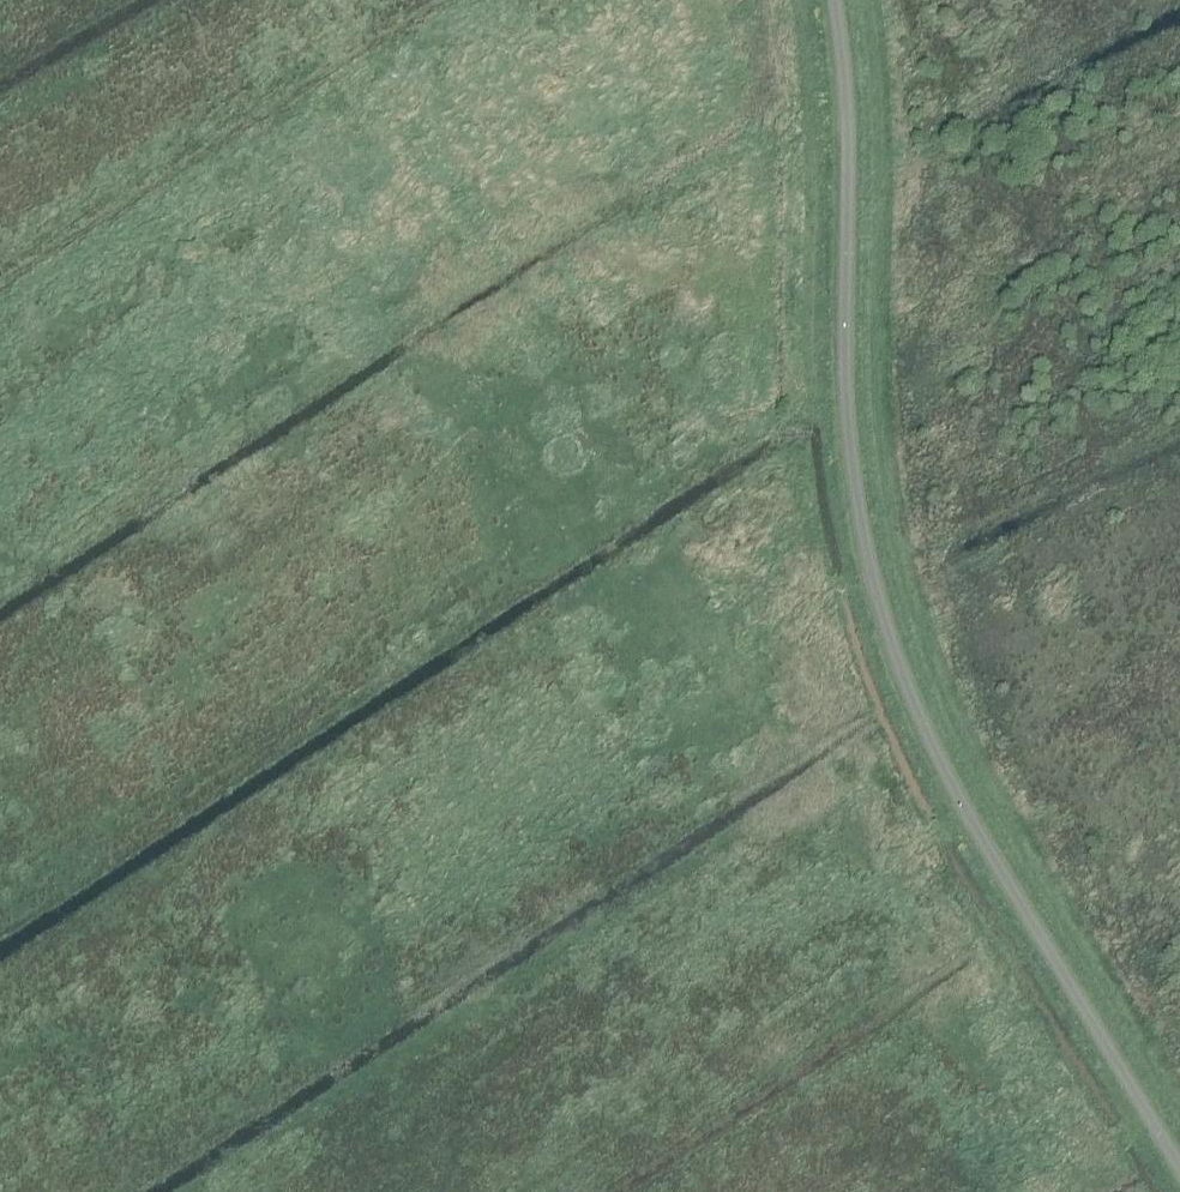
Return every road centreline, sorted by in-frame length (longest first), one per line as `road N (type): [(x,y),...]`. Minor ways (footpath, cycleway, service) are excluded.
road 1 (unclassified): [(1179,1167),(943,772),(876,601),(855,511),(847,420),(847,106),(831,0)]

